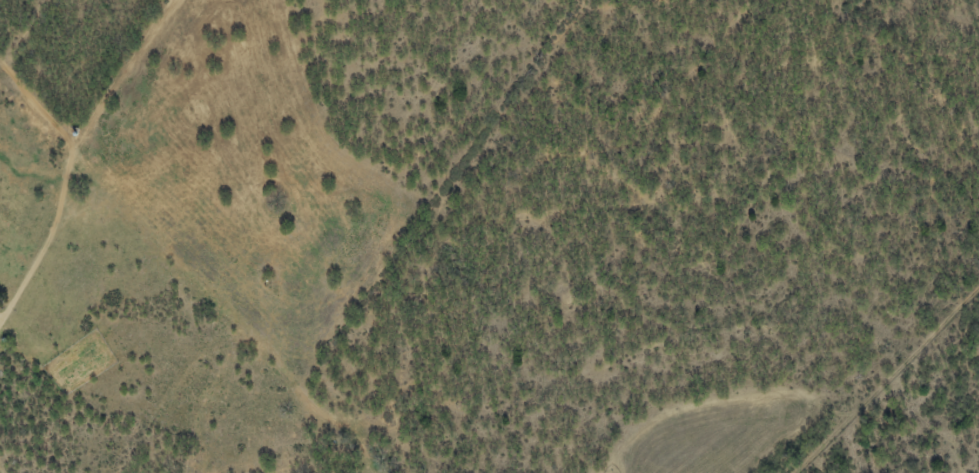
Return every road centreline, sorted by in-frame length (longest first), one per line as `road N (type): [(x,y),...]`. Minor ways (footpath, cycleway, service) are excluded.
road 1 (track): [(65,185),(95,197),(317,423),(295,459),(270,472)]
road 2 (track): [(69,155),(168,0)]
road 3 (track): [(0,317),(51,229),(65,185)]
road 4 (track): [(65,185),(69,155),(0,64)]

